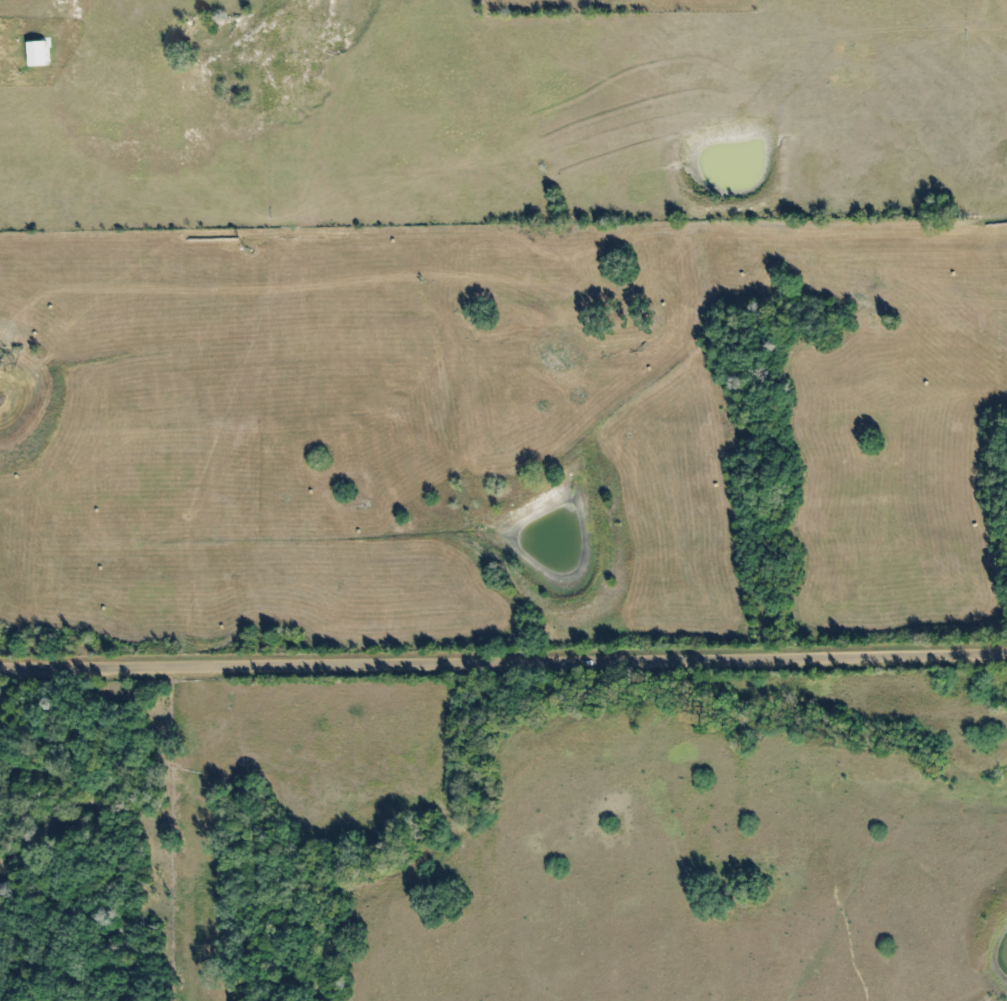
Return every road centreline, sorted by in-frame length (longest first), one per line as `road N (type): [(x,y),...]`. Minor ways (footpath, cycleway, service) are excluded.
road 1 (residential): [(0,671),(1006,652)]

